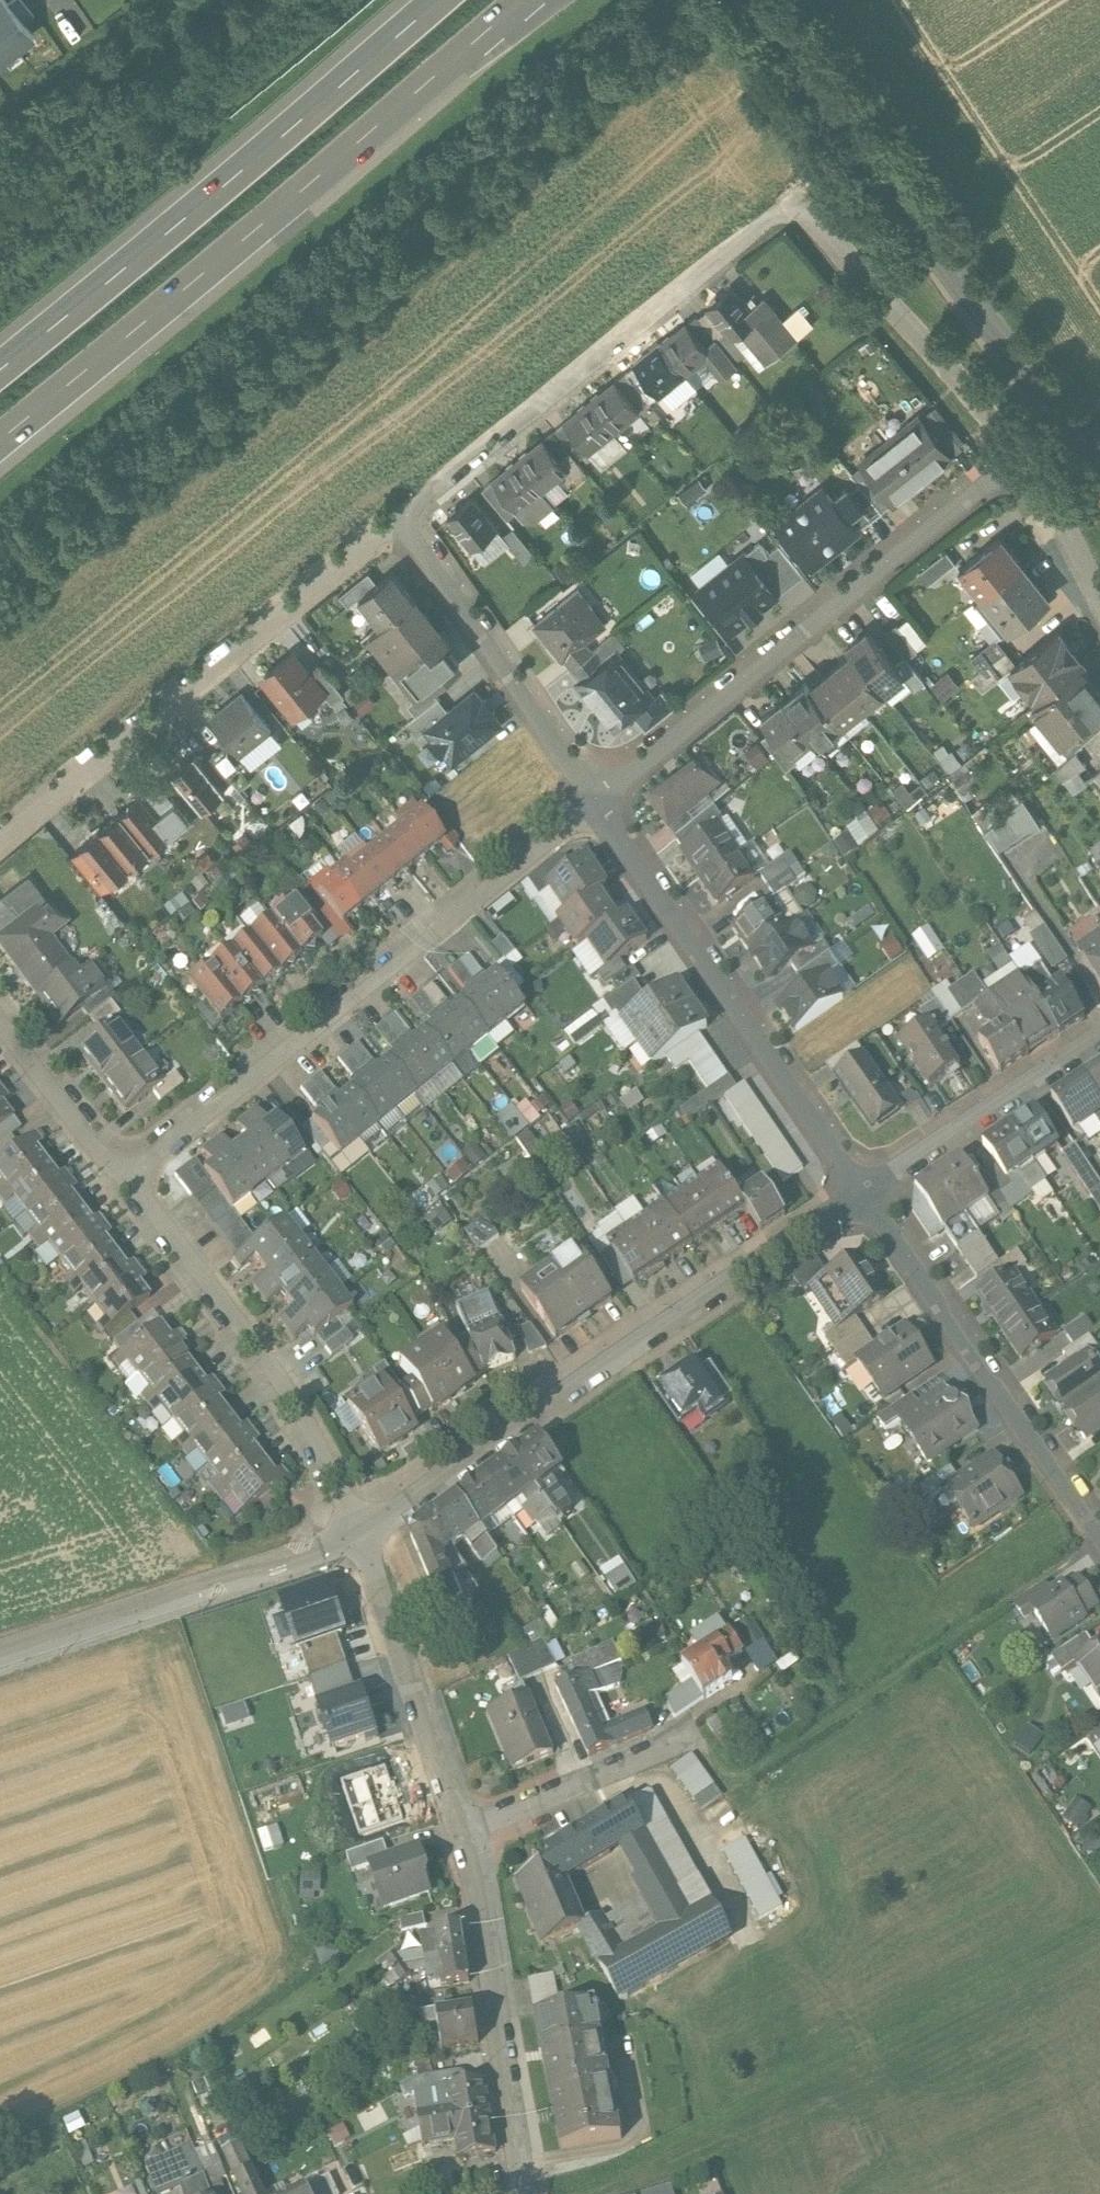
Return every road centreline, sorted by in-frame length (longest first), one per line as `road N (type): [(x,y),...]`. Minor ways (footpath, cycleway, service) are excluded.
road 1 (residential): [(1015,456),(810,219),(796,215),(760,228),(400,514)]
road 2 (motorway): [(0,444),(531,0)]
road 3 (residential): [(359,1523),(867,1189)]
road 4 (residential): [(596,798),(125,1171)]
road 5 (motorway): [(444,0),(0,374)]
road 6 (tertiary): [(1099,468),(756,0)]
road 7 (residential): [(1015,456),(596,798)]
road 8 (residential): [(400,514),(0,830)]
road 9 (residential): [(596,798),(867,1189)]
road 10 (residential): [(125,1171),(295,1403),(359,1523)]
road 11 (residential): [(867,1189),(1099,1536)]
road 12 (residential): [(0,1654),(302,1551),(359,1523)]
road 13 (residential): [(461,1824),(530,2193)]
road 14 (residential): [(400,514),(596,798)]
road 15 (residential): [(359,1523),(461,1824)]
road 16 (residential): [(867,1189),(1099,1035)]
road 17 (residential): [(461,1824),(690,1731)]
road 18 (residential): [(0,1016),(125,1171)]
road 19 (residential): [(1099,600),(1015,456)]

